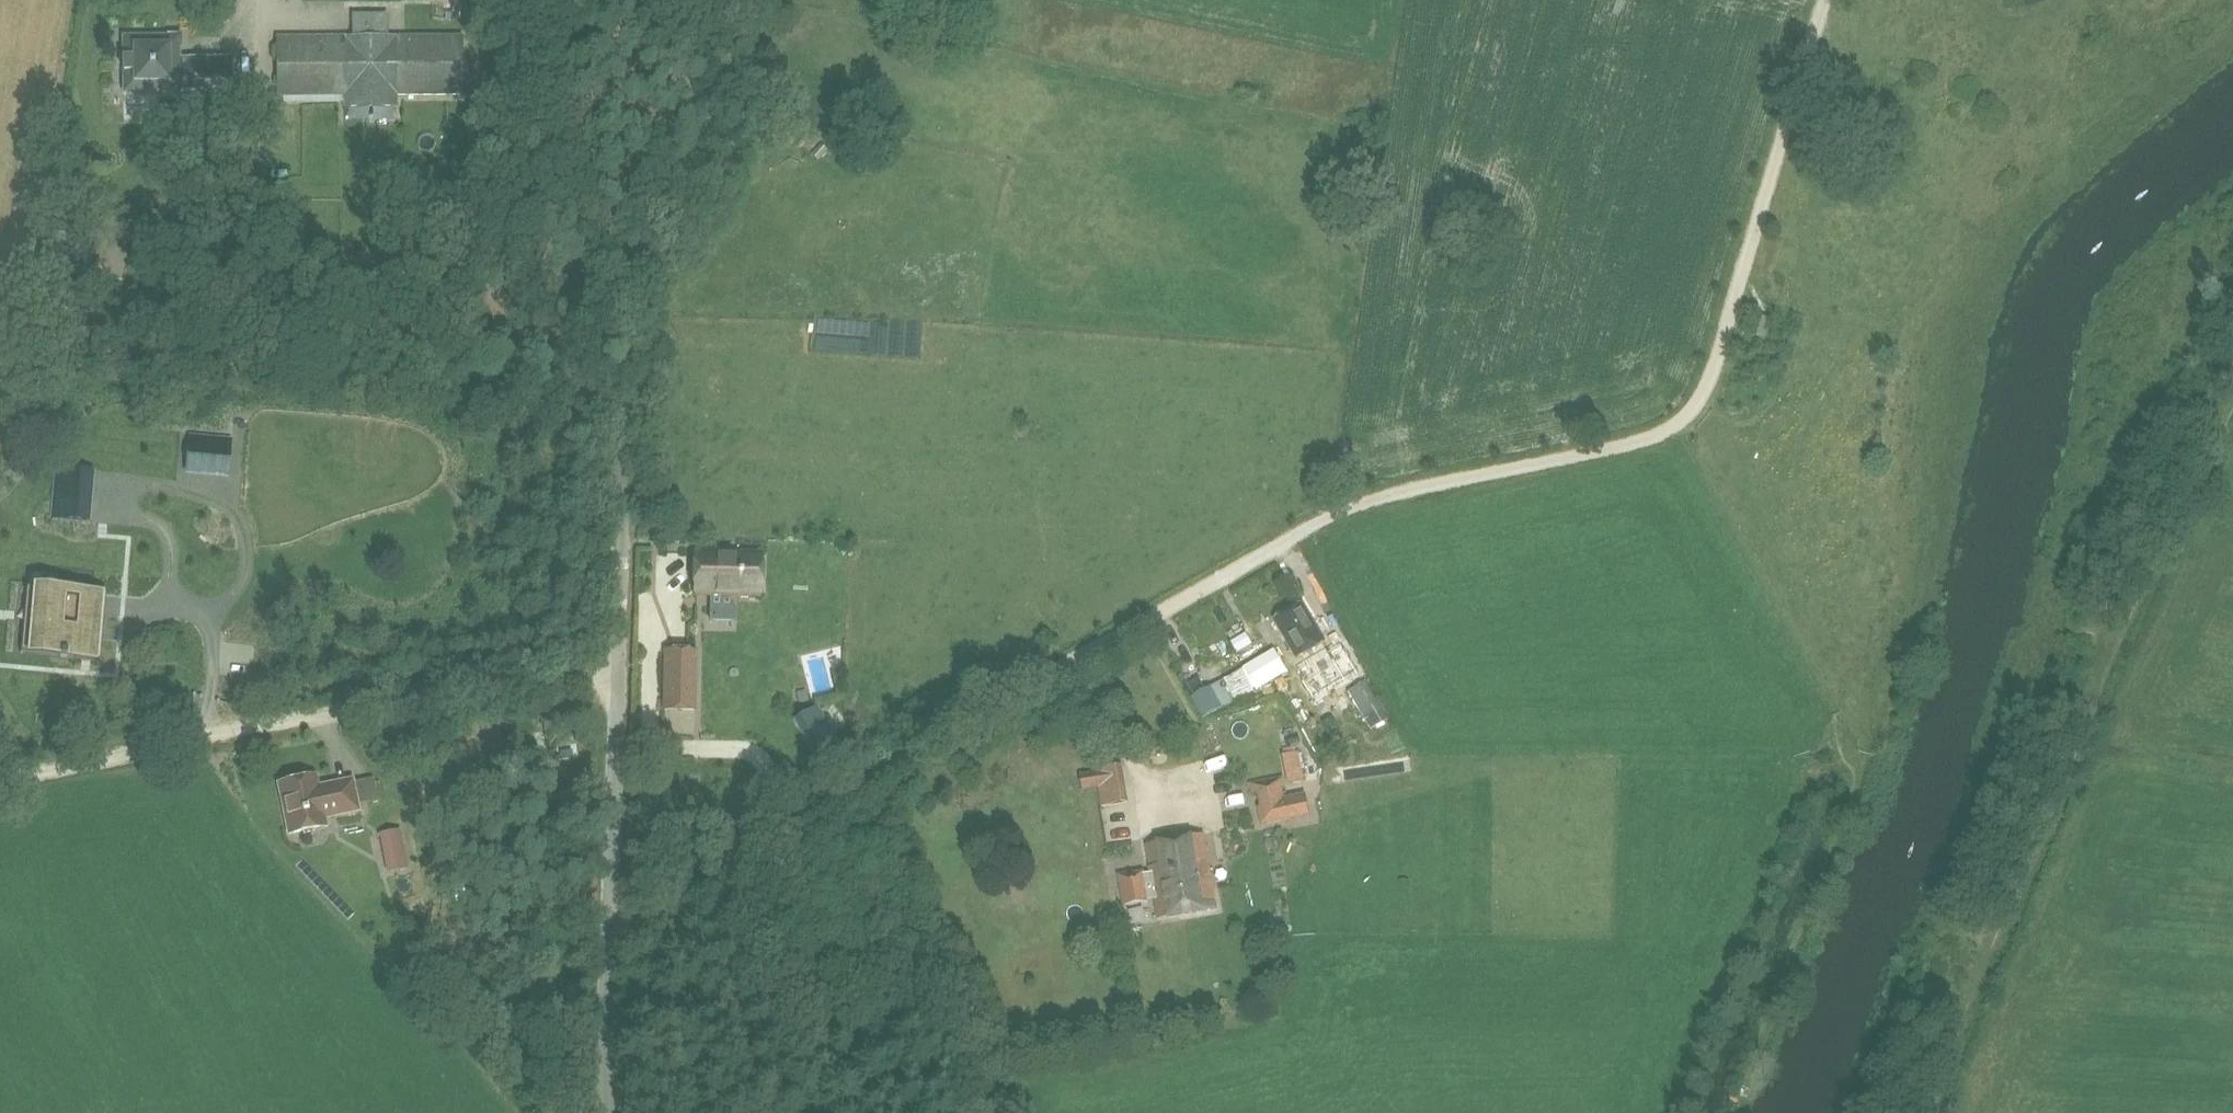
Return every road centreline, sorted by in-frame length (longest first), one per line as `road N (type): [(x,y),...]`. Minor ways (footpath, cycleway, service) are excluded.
road 1 (track): [(1824,0),(1711,375),(1675,426),(1641,442),(1410,490),(1338,514),(812,814),(611,940)]
road 2 (unclassified): [(609,1112),(632,353),(651,273),(767,0)]
road 3 (track): [(618,675),(304,715),(0,780)]

